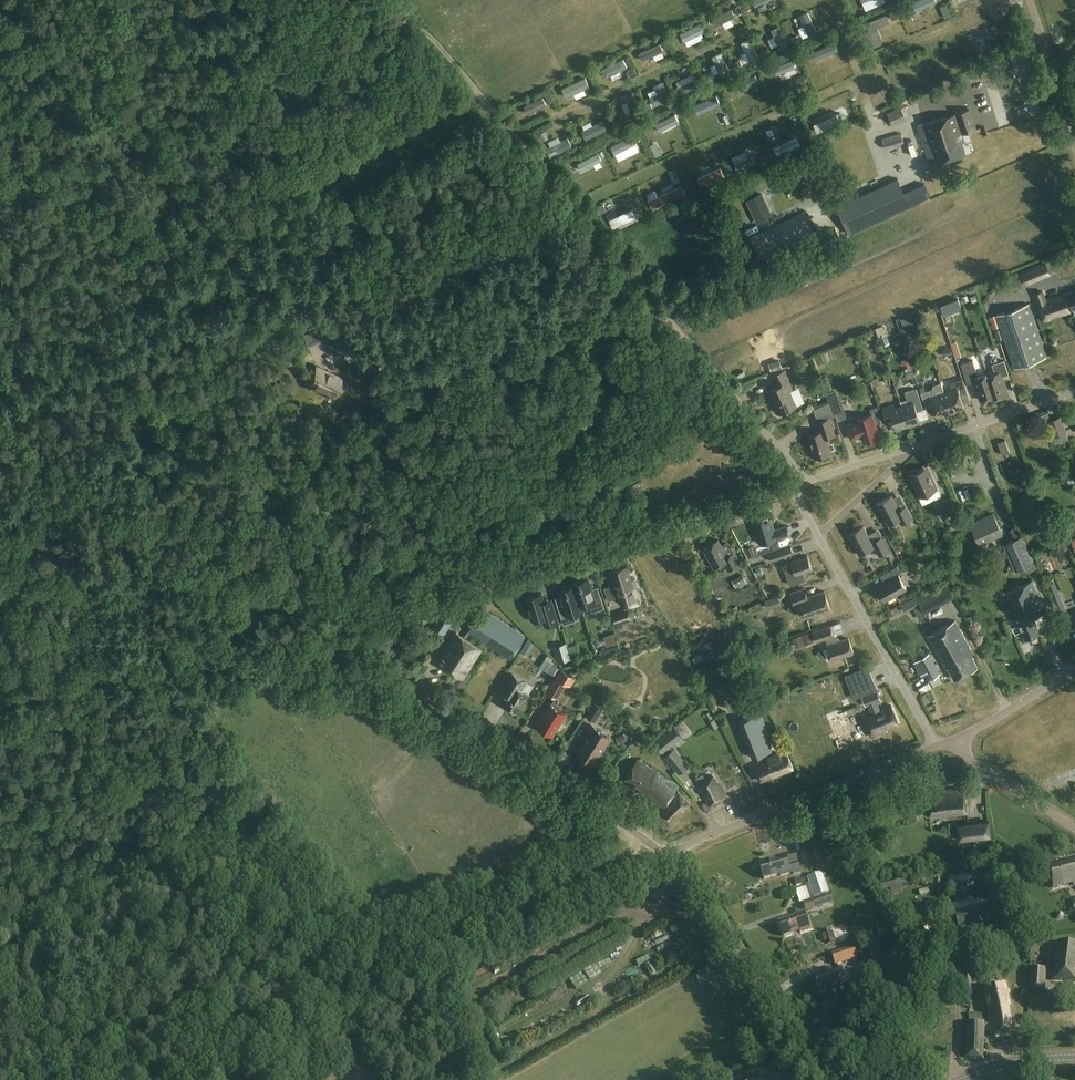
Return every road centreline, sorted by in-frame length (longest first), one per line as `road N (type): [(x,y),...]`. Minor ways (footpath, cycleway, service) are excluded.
road 1 (track): [(300,0),(400,32),(488,96),(807,482)]
road 2 (track): [(208,1015),(328,980),(666,853)]
road 3 (residential): [(341,640),(793,487)]
road 4 (residential): [(666,853),(341,640)]
road 5 (unclassified): [(288,599),(227,553),(0,432)]
road 6 (track): [(819,0),(540,126)]
road 7 (residential): [(666,853),(935,746)]
road 8 (track): [(859,92),(815,114),(772,118),(600,196)]
road 9 (residential): [(817,1079),(695,884),(666,853)]
road 10 (residential): [(935,746),(819,535)]
road 11 (residential): [(905,449),(1074,393)]
road 12 (track): [(935,36),(865,78),(829,0)]
road 13 (residential): [(1074,829),(954,742)]
road 14 (residential): [(1074,140),(1031,0)]
road 15 (residential): [(954,742),(1074,671)]
road 16 (track): [(90,1079),(208,1015)]
road 17 (residential): [(819,535),(905,449)]

